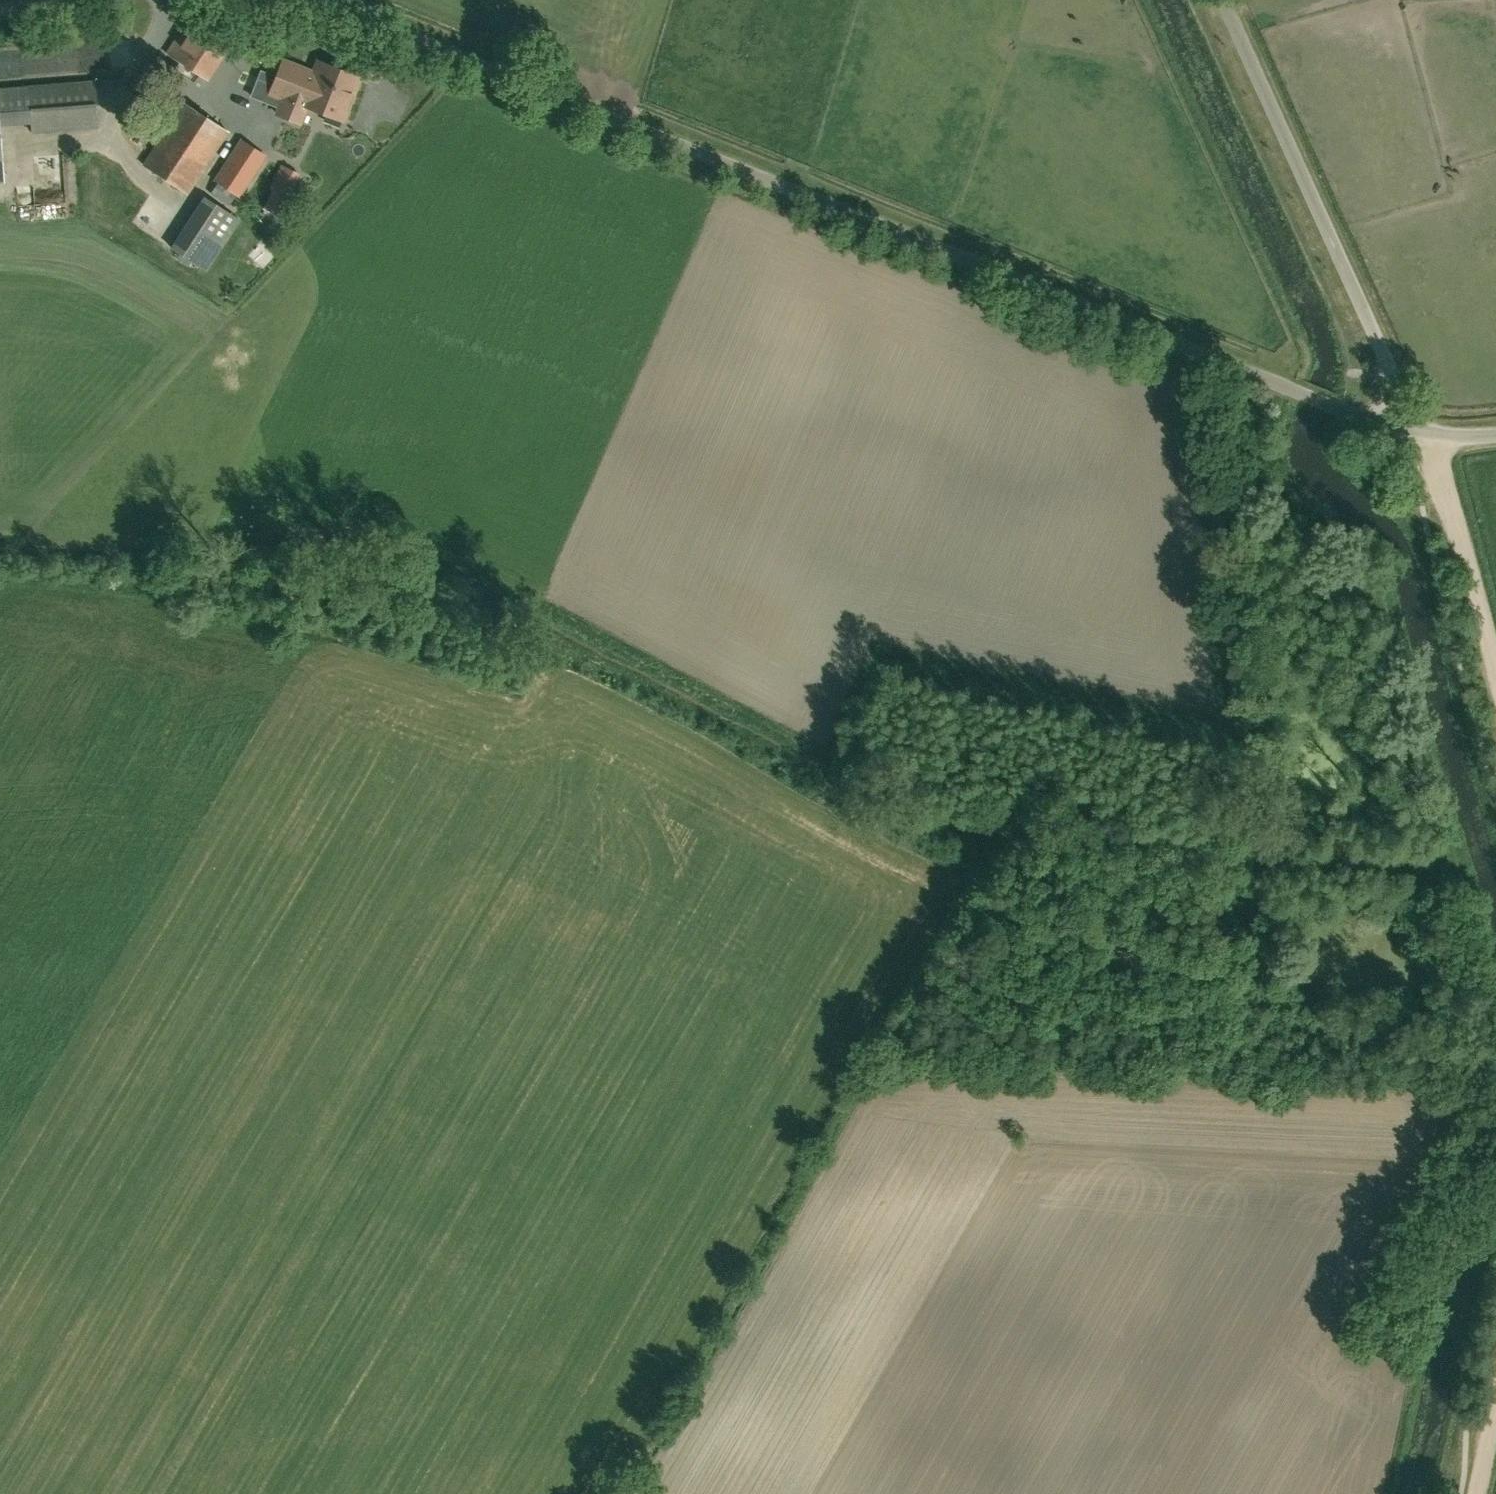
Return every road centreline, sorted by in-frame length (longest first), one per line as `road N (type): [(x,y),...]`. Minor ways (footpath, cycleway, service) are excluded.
road 1 (unclassified): [(1412,431),(1294,392),(319,0)]
road 2 (unclassified): [(1412,431),(1232,0)]
road 3 (track): [(1495,701),(1436,480),(1412,431)]
road 4 (track): [(1471,1493),(1495,1376)]

